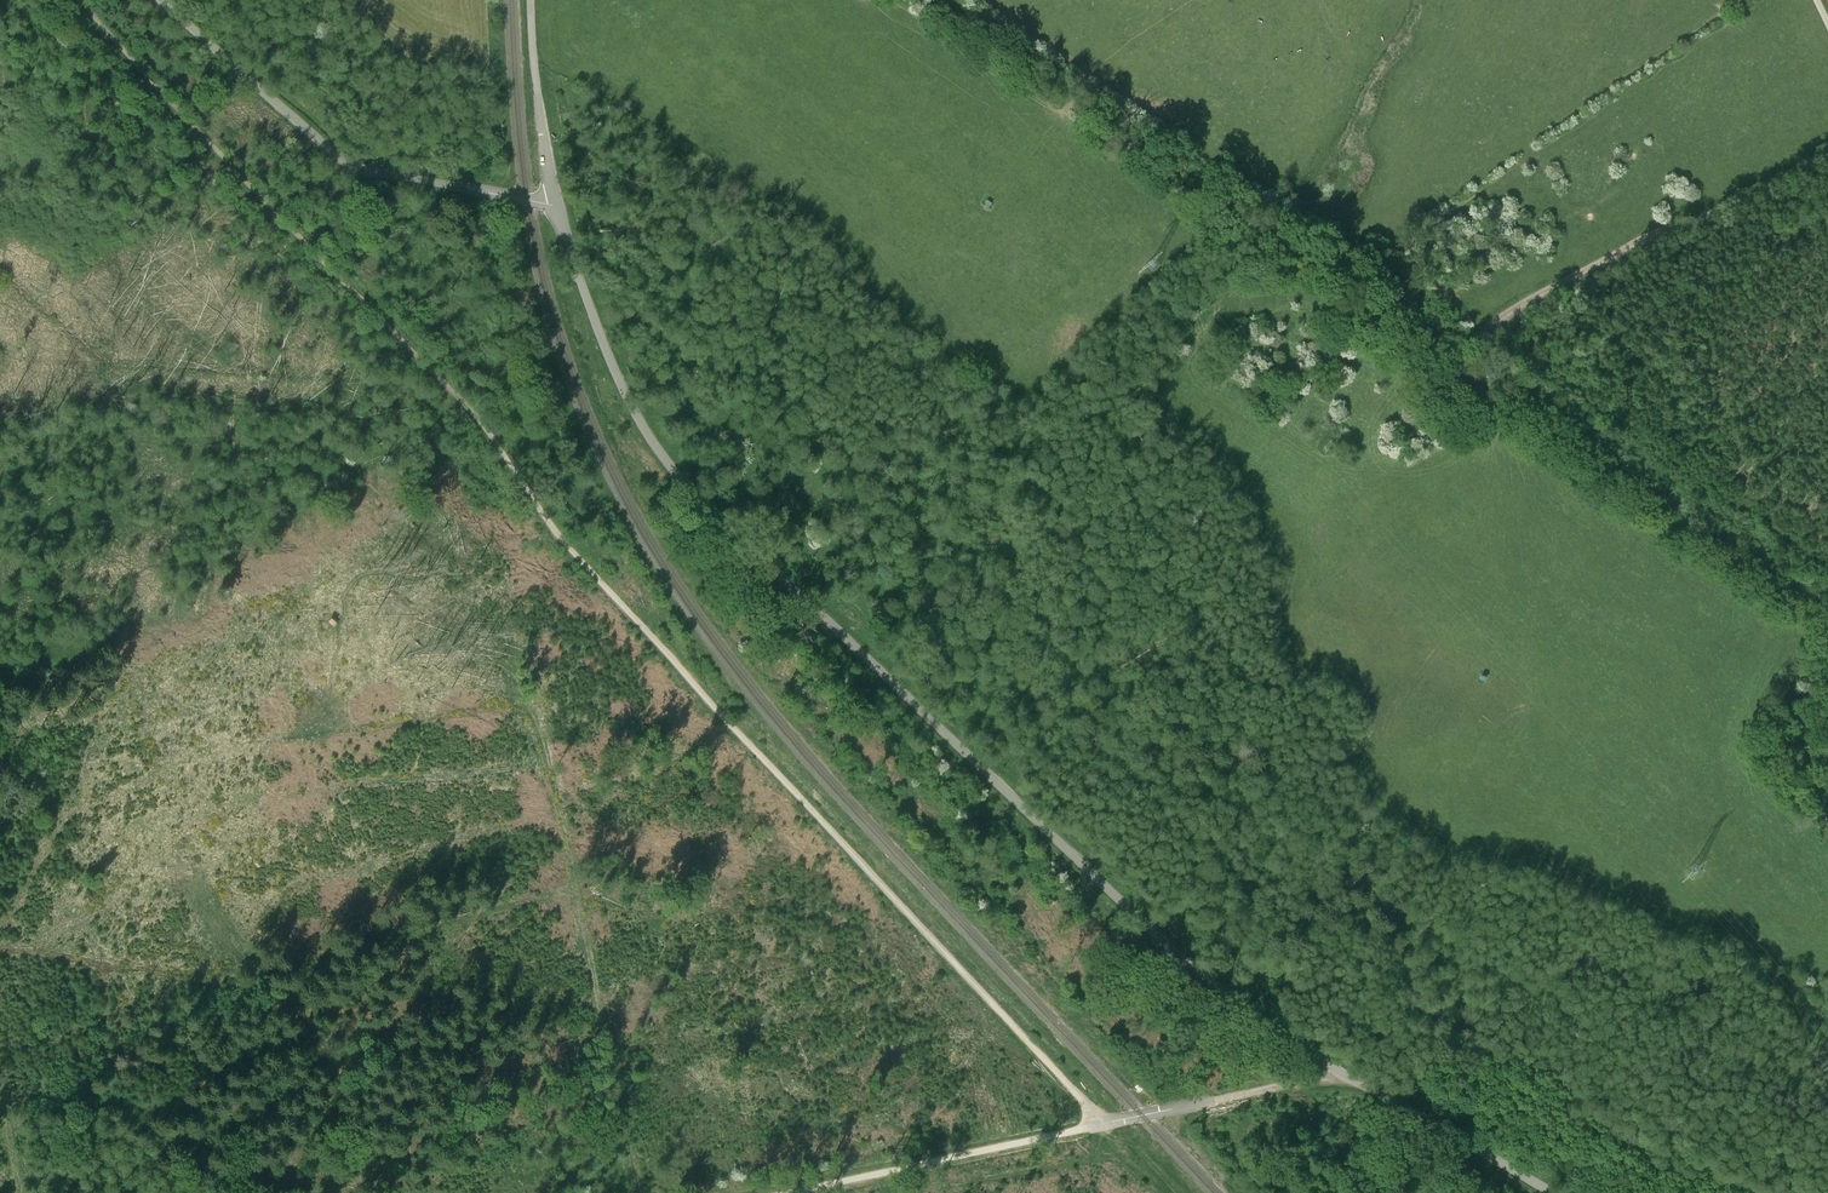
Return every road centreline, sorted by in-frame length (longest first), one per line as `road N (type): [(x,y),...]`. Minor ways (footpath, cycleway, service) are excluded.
road 1 (track): [(78,0),(484,428),(530,489),(1102,1123)]
road 2 (unclassified): [(560,205),(573,265),(648,424),(694,497),(1226,989),(1407,1117),(1545,1192)]
road 3 (track): [(774,1192),(1339,1073)]
road 4 (unclassified): [(560,205),(411,180),(340,159),(168,0)]
road 5 (track): [(1476,338),(1533,297),(1827,150)]
road 6 (unclassified): [(543,125),(530,0)]

